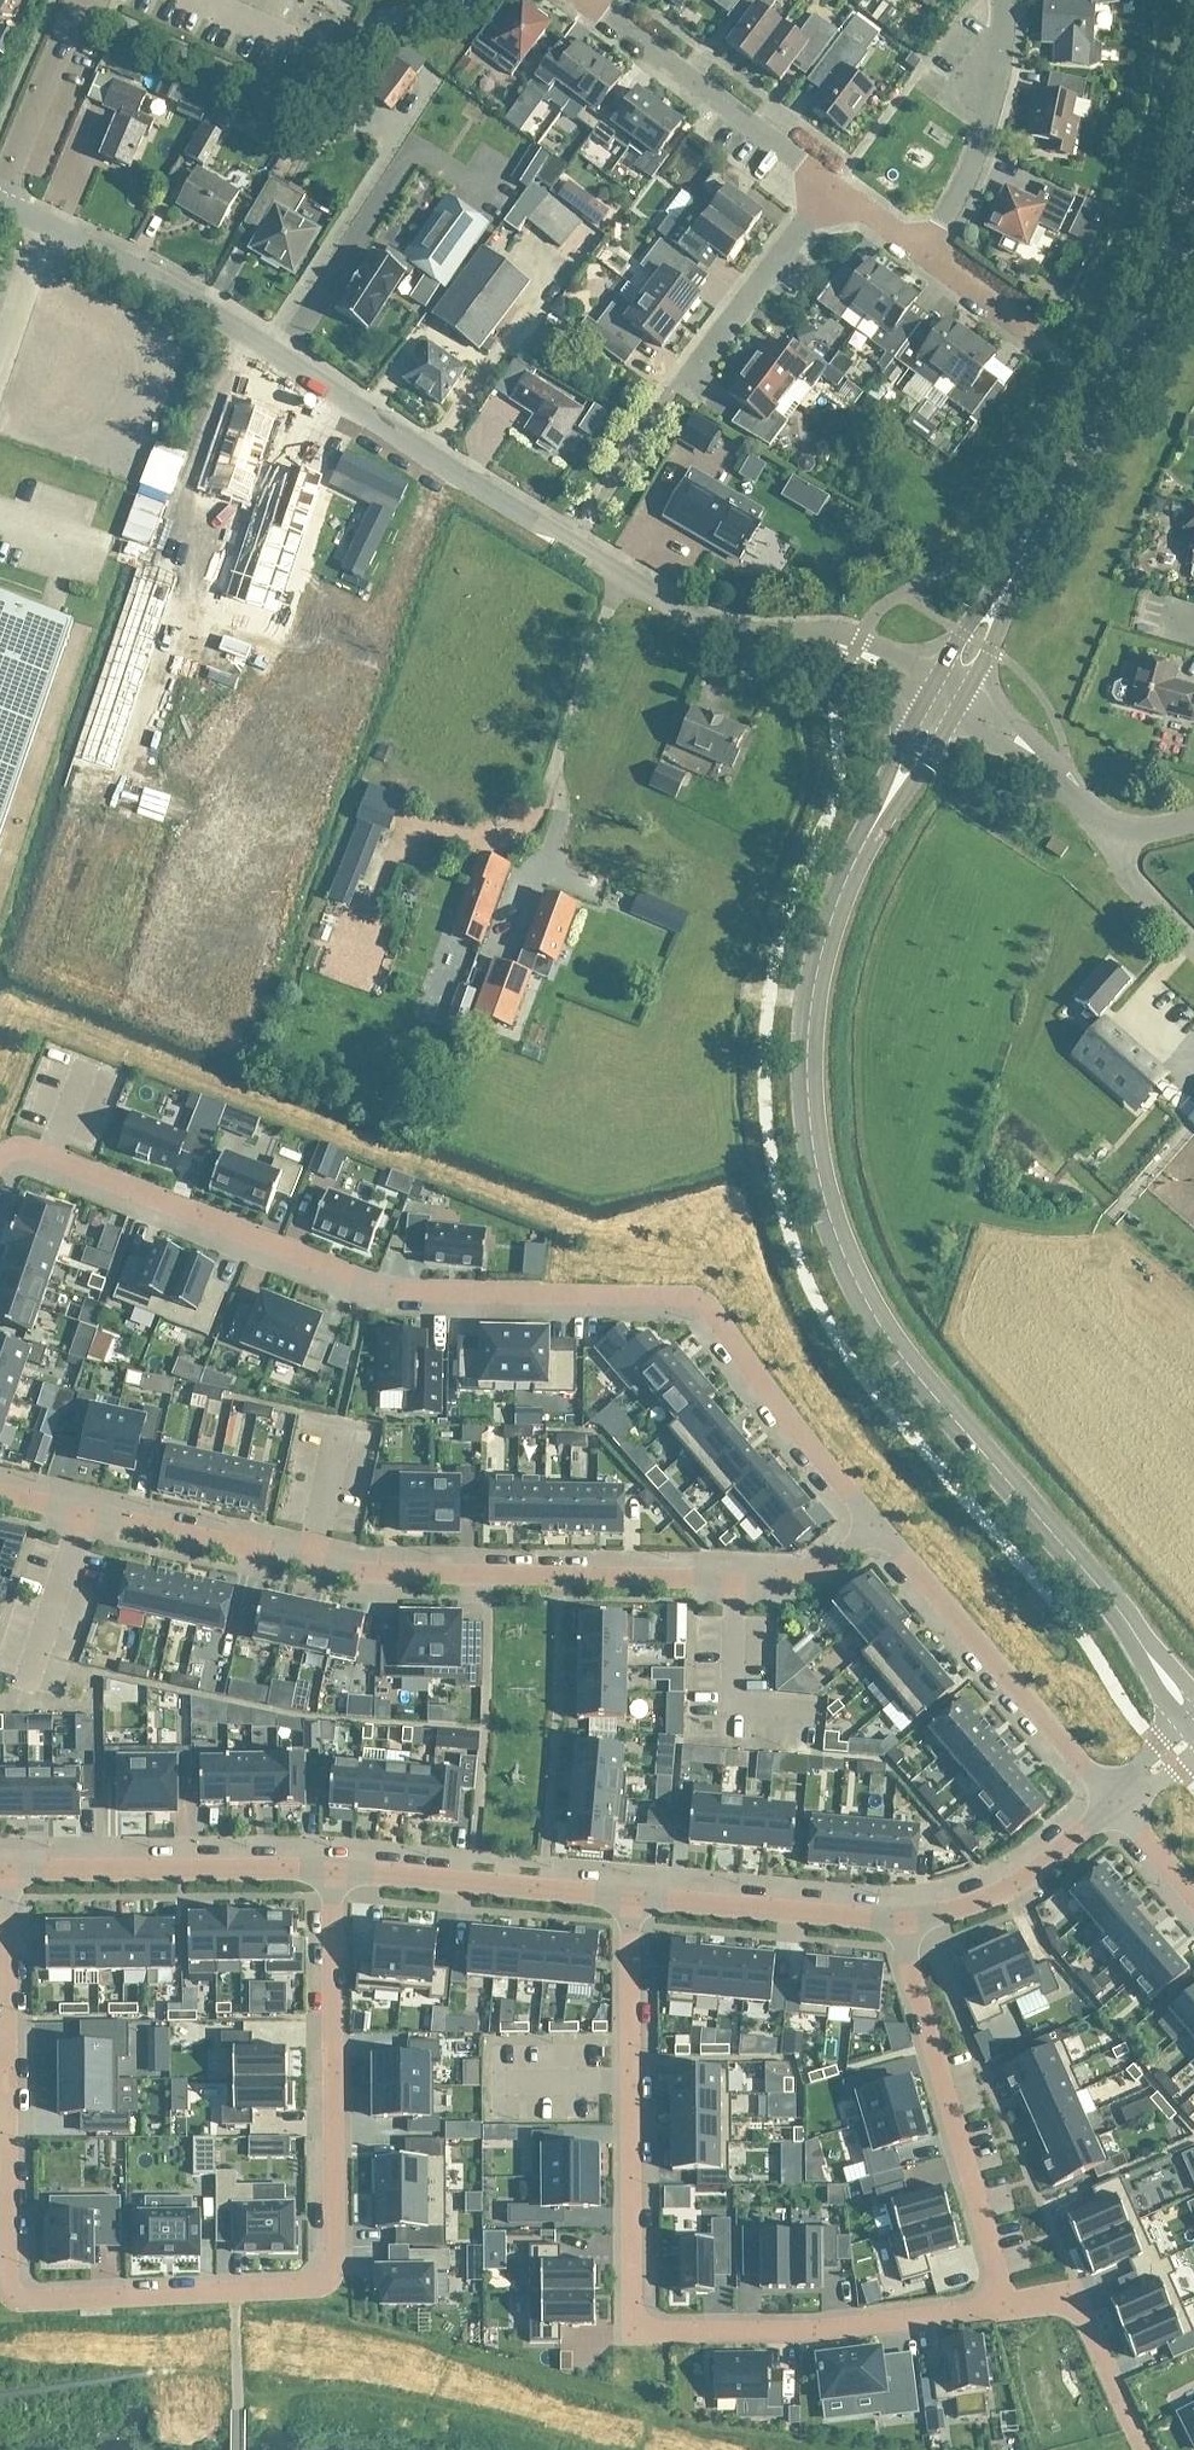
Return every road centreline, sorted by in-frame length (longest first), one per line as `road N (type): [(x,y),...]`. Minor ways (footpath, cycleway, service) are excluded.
road 1 (residential): [(6,1867),(14,2274),(19,2289),(45,2297),(289,2285),(325,2273),(335,1869)]
road 2 (residential): [(877,1526),(696,1297),(385,1285),(34,1149),(10,1151)]
road 3 (tertiary): [(1145,1651),(894,1347),(834,1233),(809,1122),(808,1021),(827,928),(876,819)]
road 4 (residential): [(831,641),(729,630),(674,605),(187,296),(0,202)]
road 5 (residential): [(877,1526),(818,1569),(789,1579),(393,1575),(0,1490)]
road 6 (residential): [(1005,2304),(794,2331),(637,2328),(631,1896)]
road 7 (tertiary): [(1012,575),(1140,342),(1193,198)]
road 8 (residential): [(900,1918),(1005,2304)]
road 9 (residential): [(1115,1801),(877,1526)]
road 10 (residential): [(335,1869),(6,1867)]
road 11 (residential): [(833,184),(586,0)]
road 12 (residential): [(631,1896),(335,1869)]
road 13 (residential): [(900,1918),(631,1896)]
road 14 (residential): [(920,250),(965,179),(983,135),(1006,35),(1005,0)]
road 15 (residential): [(1115,1801),(1002,1890),(960,1909),(900,1918)]
road 16 (residential): [(685,384),(833,184)]
road 17 (residential): [(1005,2304),(1074,2304),(1140,2449)]
road 18 (residential): [(1043,343),(920,250)]
road 19 (residential): [(1193,951),(1131,881),(1117,830)]
road 20 (tertiary): [(876,819),(892,810),(951,718)]
road 21 (tertiary): [(923,702),(890,762),(876,819)]
road 22 (tertiary): [(1012,575),(998,581),(939,672)]
road 23 (tertiary): [(968,688),(1014,589),(1012,575)]
road 24 (residential): [(1193,1893),(1115,1801)]

